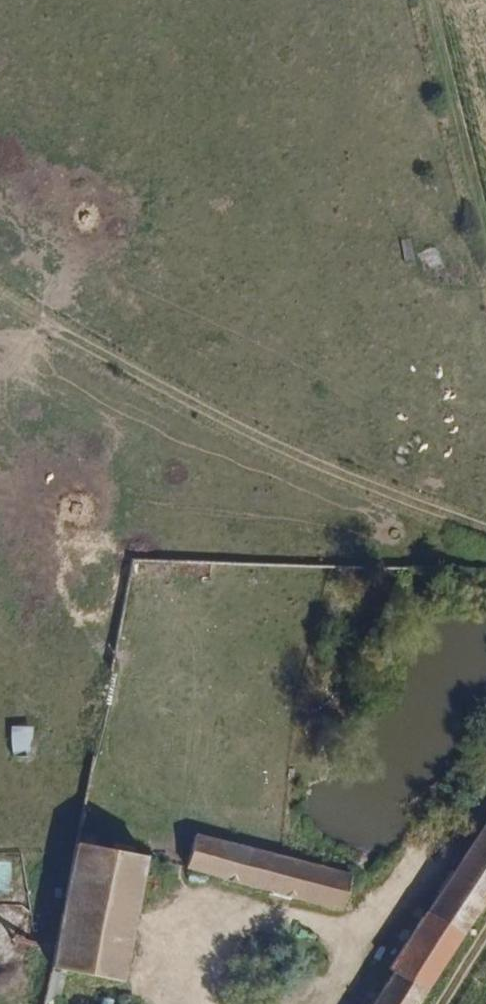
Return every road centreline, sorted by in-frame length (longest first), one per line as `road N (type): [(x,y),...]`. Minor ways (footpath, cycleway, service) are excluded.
road 1 (track): [(0,293),(297,456),(485,527)]
road 2 (track): [(421,0),(485,245)]

